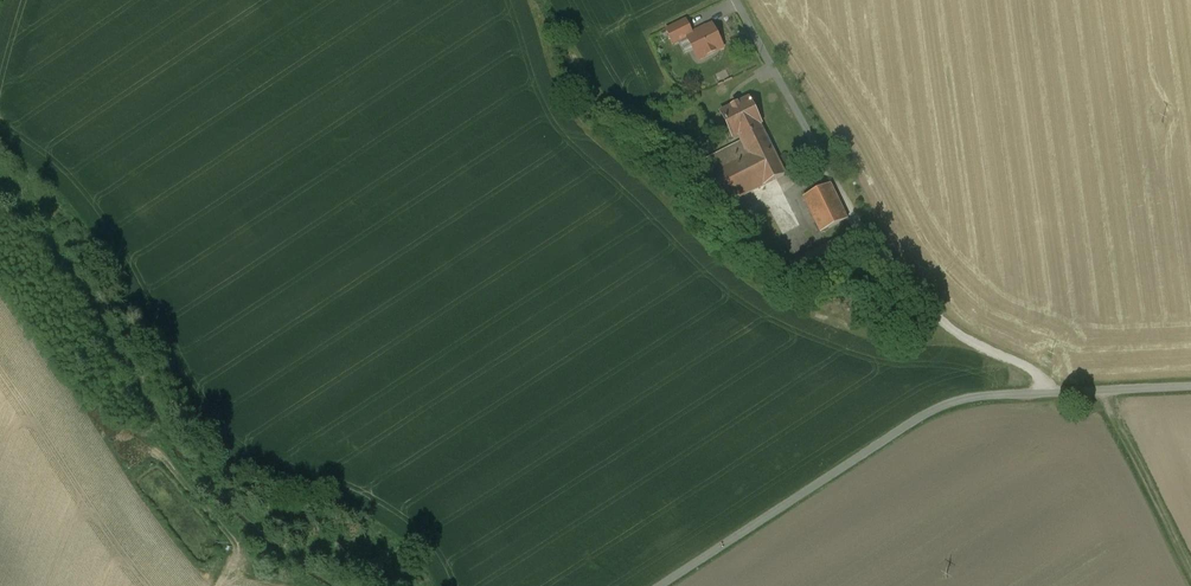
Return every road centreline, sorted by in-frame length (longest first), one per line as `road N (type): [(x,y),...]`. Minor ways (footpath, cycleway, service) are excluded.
road 1 (unclassified): [(1190,385),(989,394),(936,408),(670,585)]
road 2 (track): [(802,127),(859,227),(911,294),(952,332),(1025,369),(1050,391)]
road 3 (unclassified): [(732,0),(802,127)]

